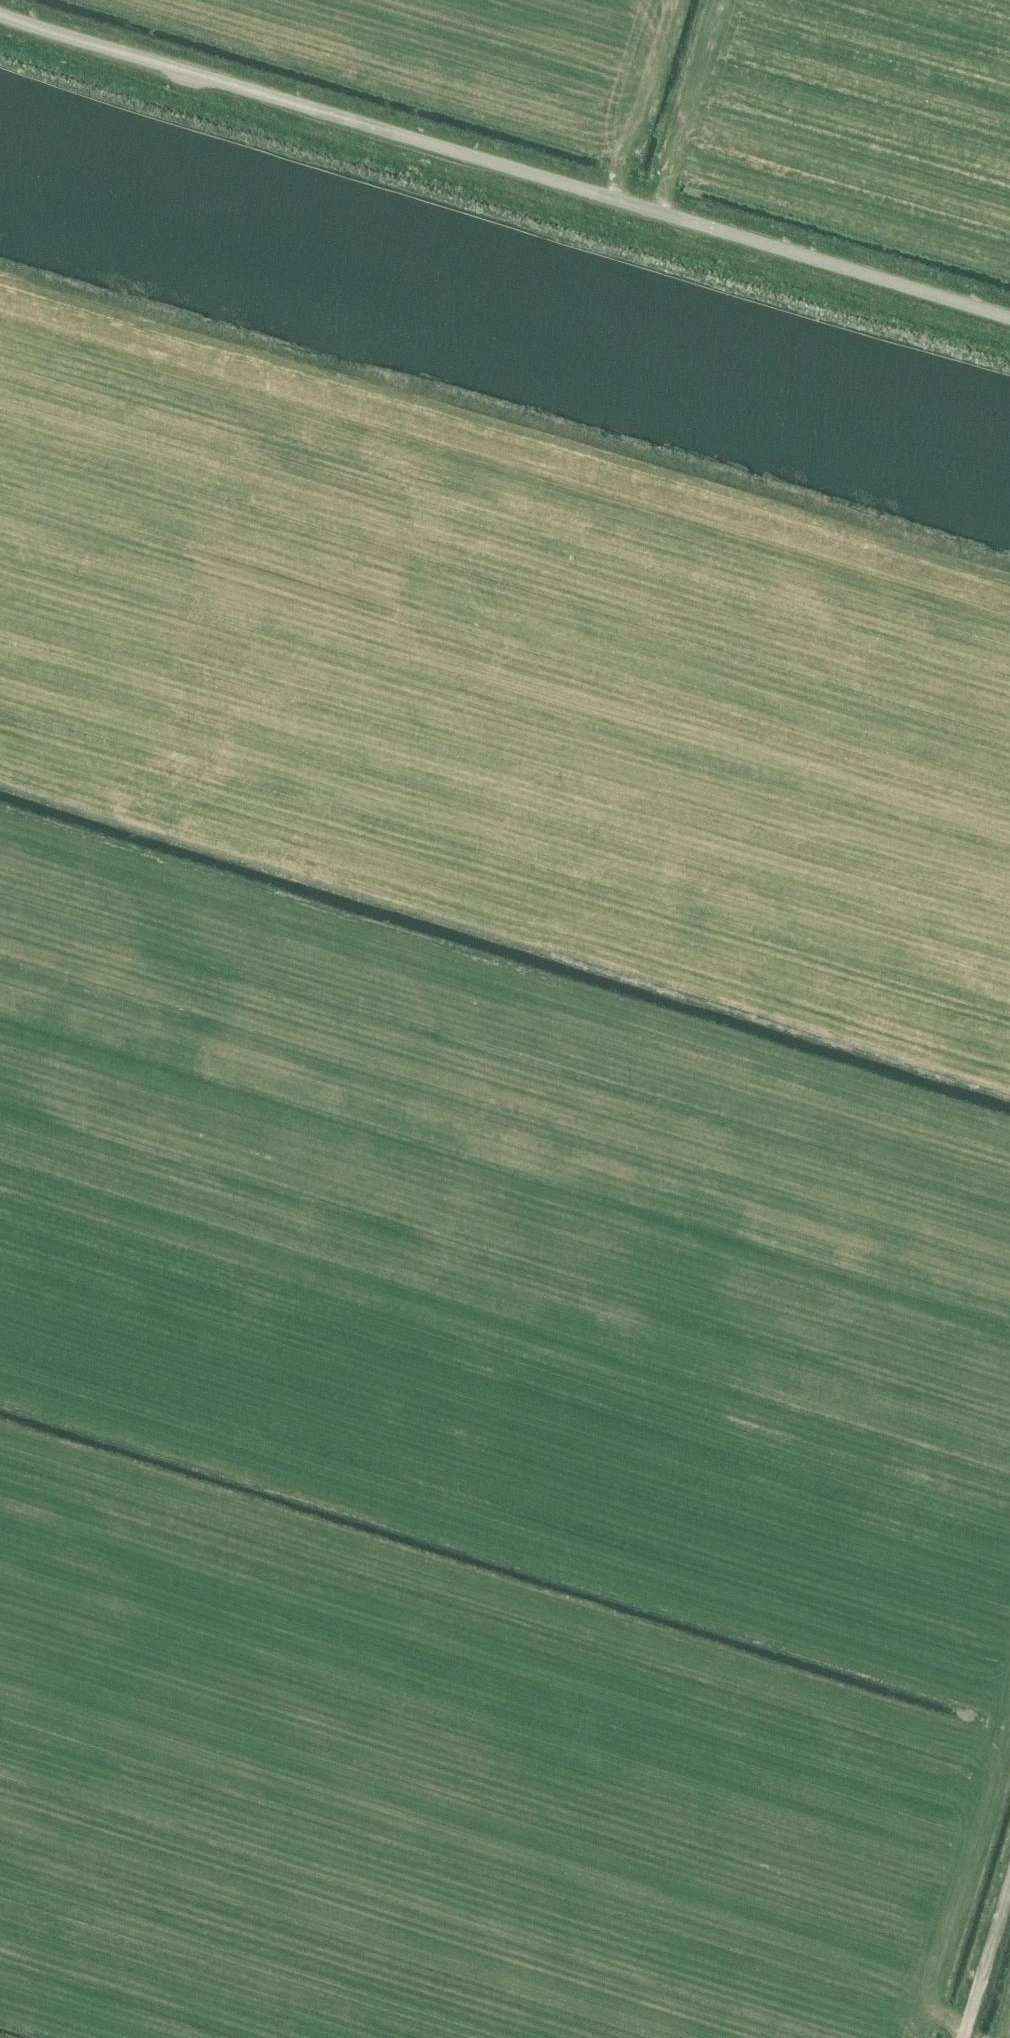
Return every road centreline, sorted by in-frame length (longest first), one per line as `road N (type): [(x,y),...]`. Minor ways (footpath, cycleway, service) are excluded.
road 1 (unclassified): [(1009,319),(0,15)]
road 2 (unclassified): [(1009,1875),(961,2037)]

